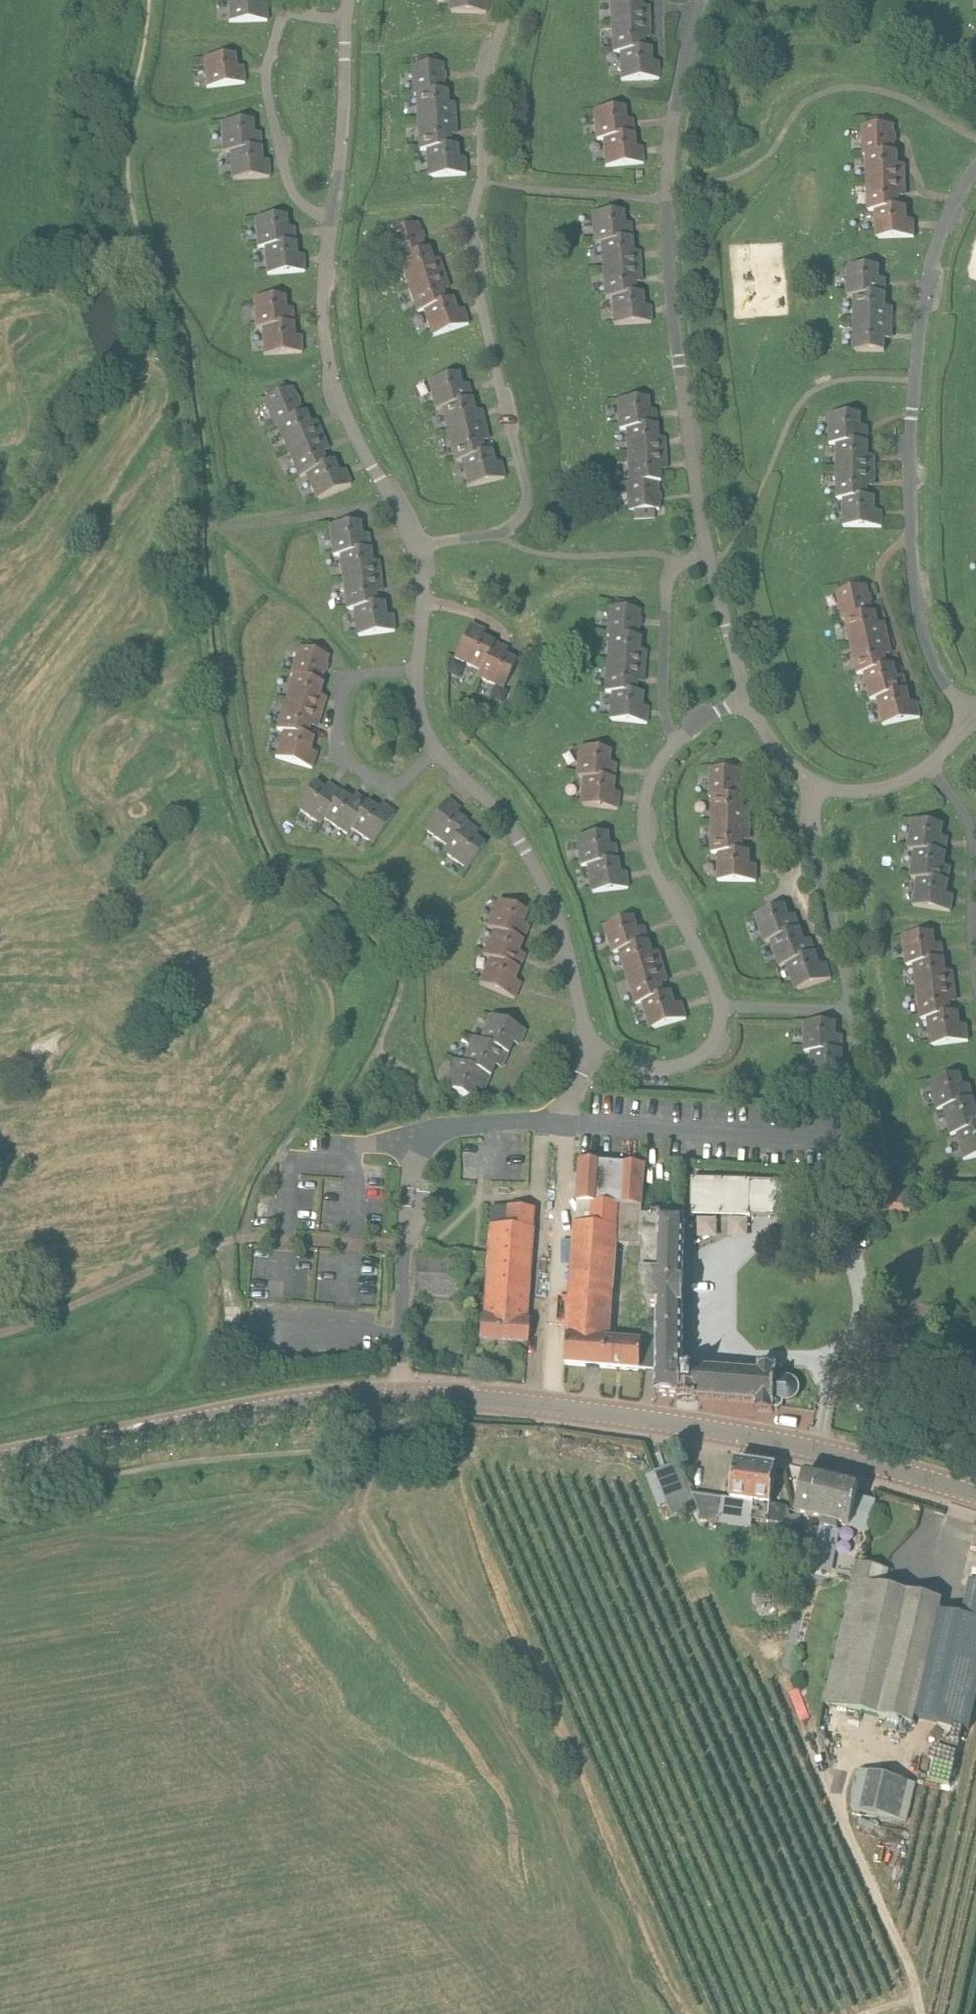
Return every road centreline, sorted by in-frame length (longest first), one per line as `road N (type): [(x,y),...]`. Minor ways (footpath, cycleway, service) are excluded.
road 1 (tertiary): [(975,1492),(708,1429),(565,1405),(396,1393),(275,1406),(0,1460)]
road 2 (track): [(975,1382),(945,1376),(909,1344),(907,1308),(932,1244),(975,1237)]

